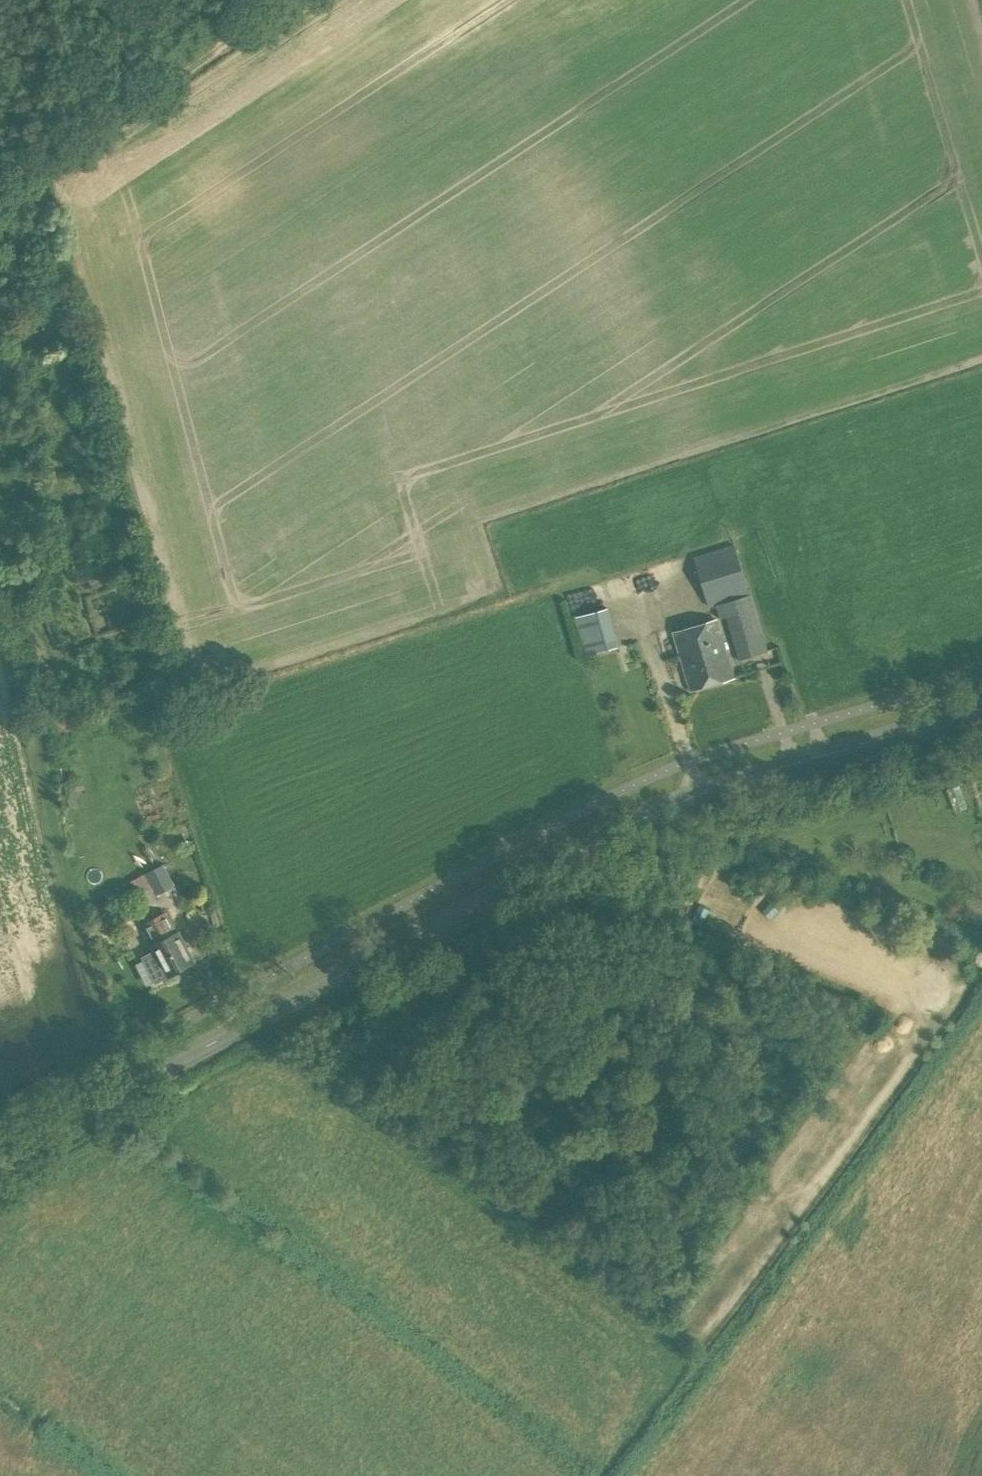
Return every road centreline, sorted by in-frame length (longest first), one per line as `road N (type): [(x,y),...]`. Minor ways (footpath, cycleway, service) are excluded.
road 1 (tertiary): [(0,1154),(610,835),(692,798),(981,707)]
road 2 (track): [(0,194),(290,0)]

